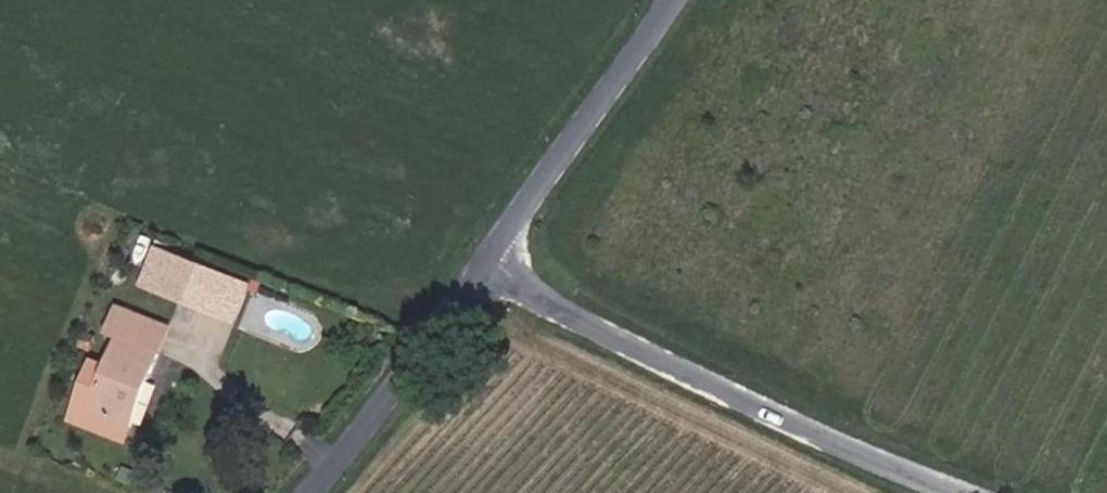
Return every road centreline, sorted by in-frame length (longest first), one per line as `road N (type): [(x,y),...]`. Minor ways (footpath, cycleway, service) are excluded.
road 1 (unclassified): [(980,492),(477,263)]
road 2 (tertiary): [(477,263),(674,0)]
road 3 (tertiary): [(272,492),(477,263)]

